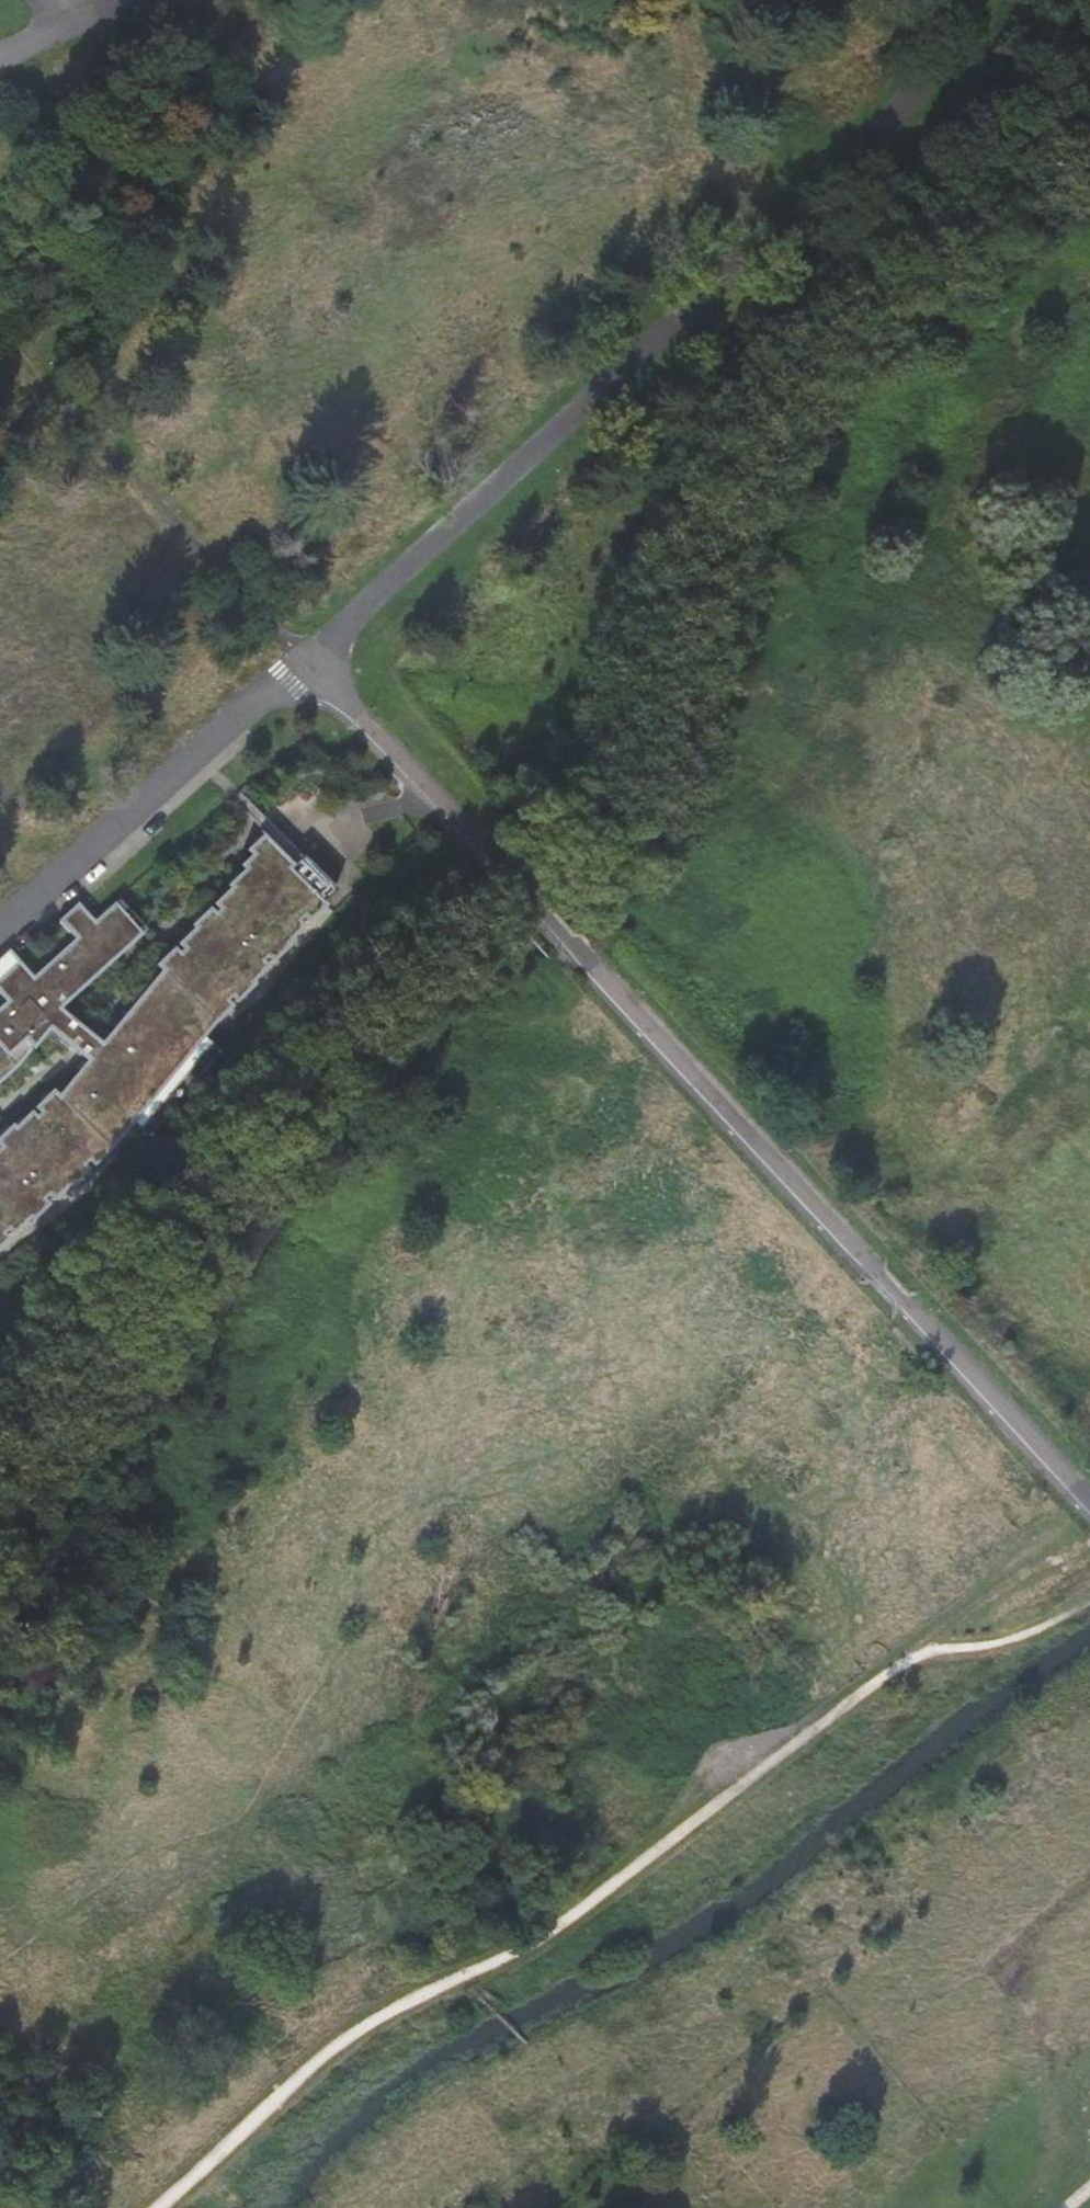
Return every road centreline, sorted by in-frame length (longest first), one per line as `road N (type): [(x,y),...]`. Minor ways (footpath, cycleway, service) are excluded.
road 1 (track): [(918,1649),(531,1947),(399,2001),(346,2035),(177,2207)]
road 2 (track): [(1089,1541),(998,1586),(918,1649)]

